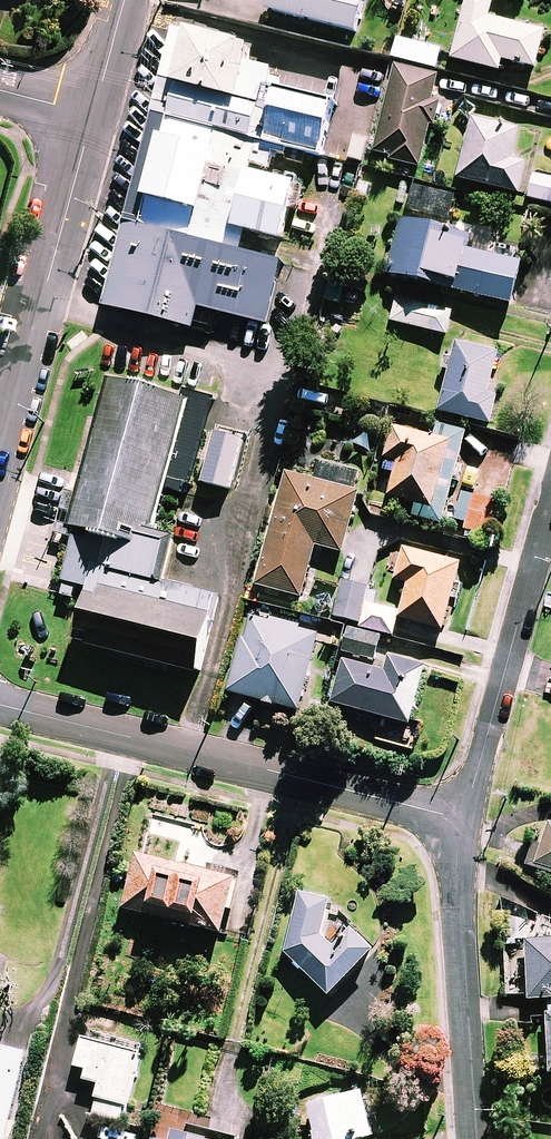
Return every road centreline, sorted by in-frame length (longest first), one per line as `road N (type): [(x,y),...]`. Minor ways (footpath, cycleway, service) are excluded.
road 1 (residential): [(0,704),(464,820)]
road 2 (residential): [(0,472),(93,114)]
road 3 (residential): [(550,508),(464,820)]
road 4 (residential): [(464,820),(458,900),(472,1138)]

